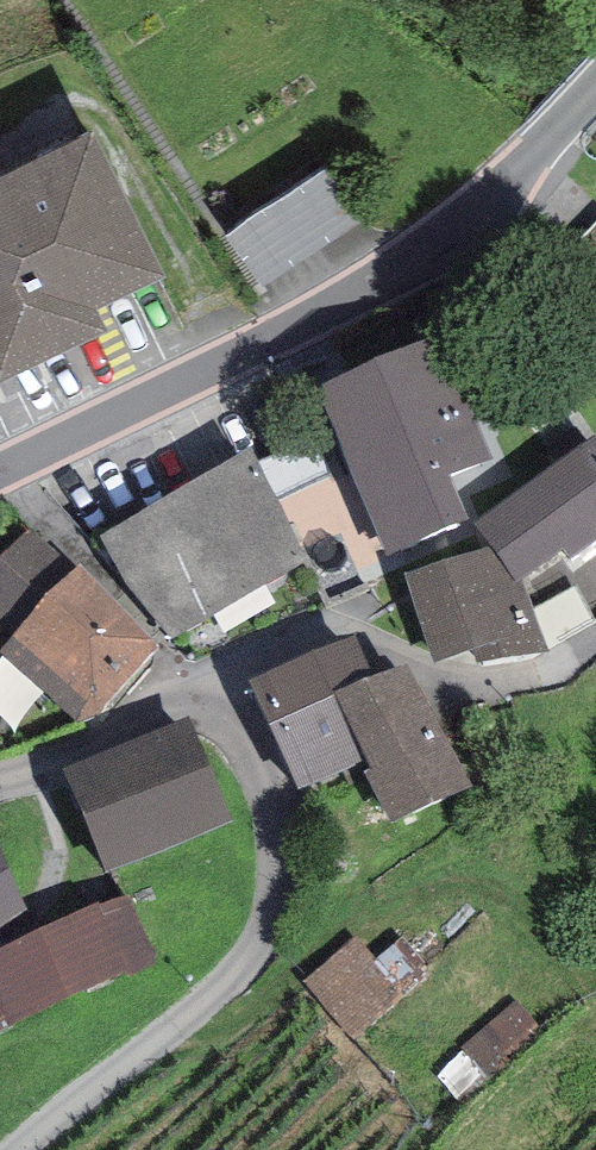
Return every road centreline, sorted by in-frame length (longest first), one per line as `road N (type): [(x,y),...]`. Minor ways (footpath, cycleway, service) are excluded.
road 1 (residential): [(0,1135),(215,985),(258,917),(267,843),(244,748),(212,691),(107,736),(0,765)]
road 2 (residential): [(0,471),(441,243),(595,84)]

